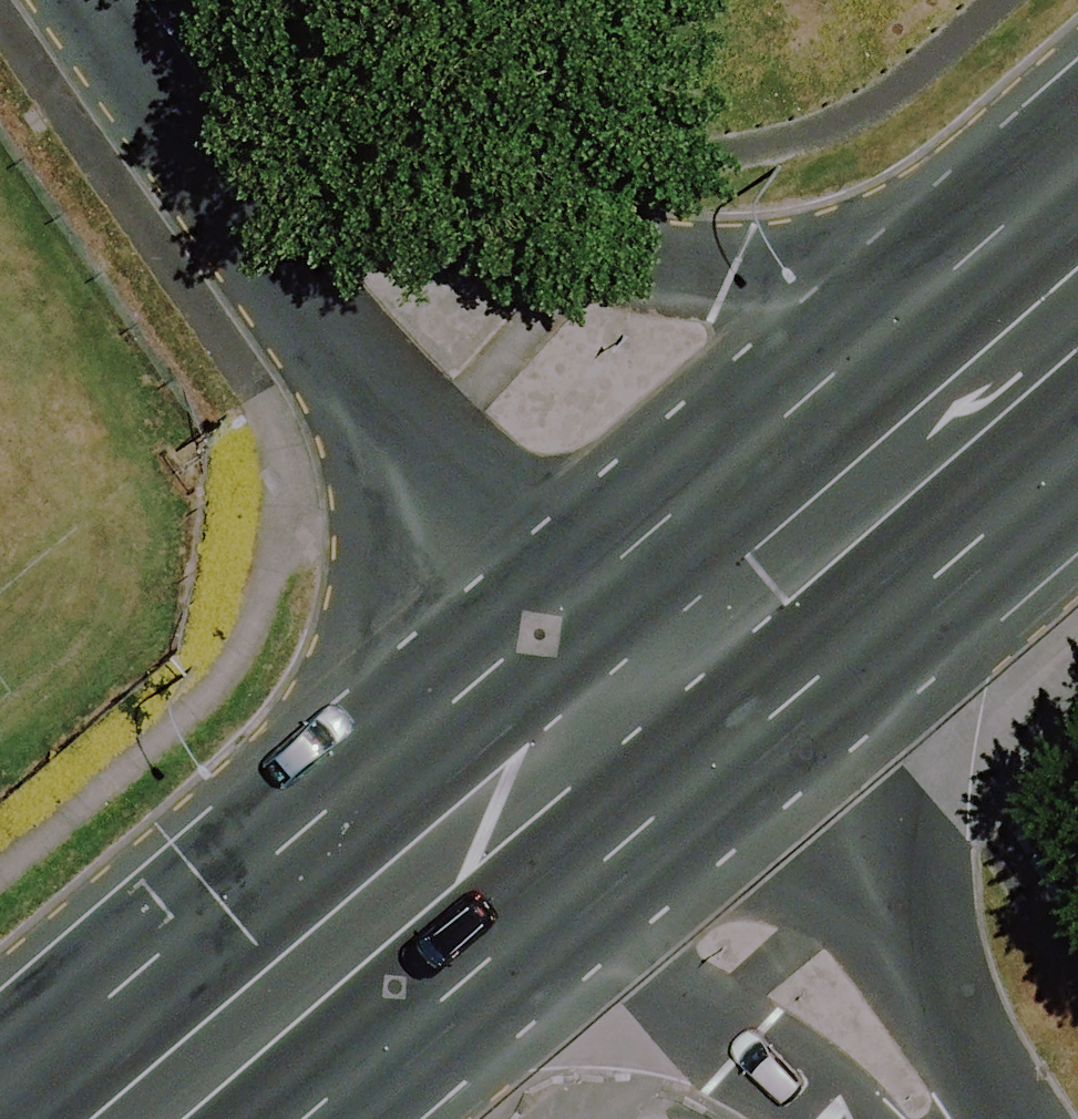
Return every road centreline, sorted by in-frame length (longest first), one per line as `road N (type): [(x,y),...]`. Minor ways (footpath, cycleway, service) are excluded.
road 1 (residential): [(207,41),(324,101),(442,186),(575,247),(918,301)]
road 2 (secondary): [(0,1093),(546,623)]
road 3 (residential): [(546,623),(452,514),(224,185),(207,41)]
road 4 (secondary): [(1077,453),(683,798)]
road 5 (secondary): [(546,623),(918,301)]
road 6 (secondary): [(683,798),(310,1118)]
road 7 (unclassified): [(683,798),(927,1118)]
road 8 (unclassified): [(546,623),(683,798)]
road 9 (secondary): [(918,301),(1077,162)]

